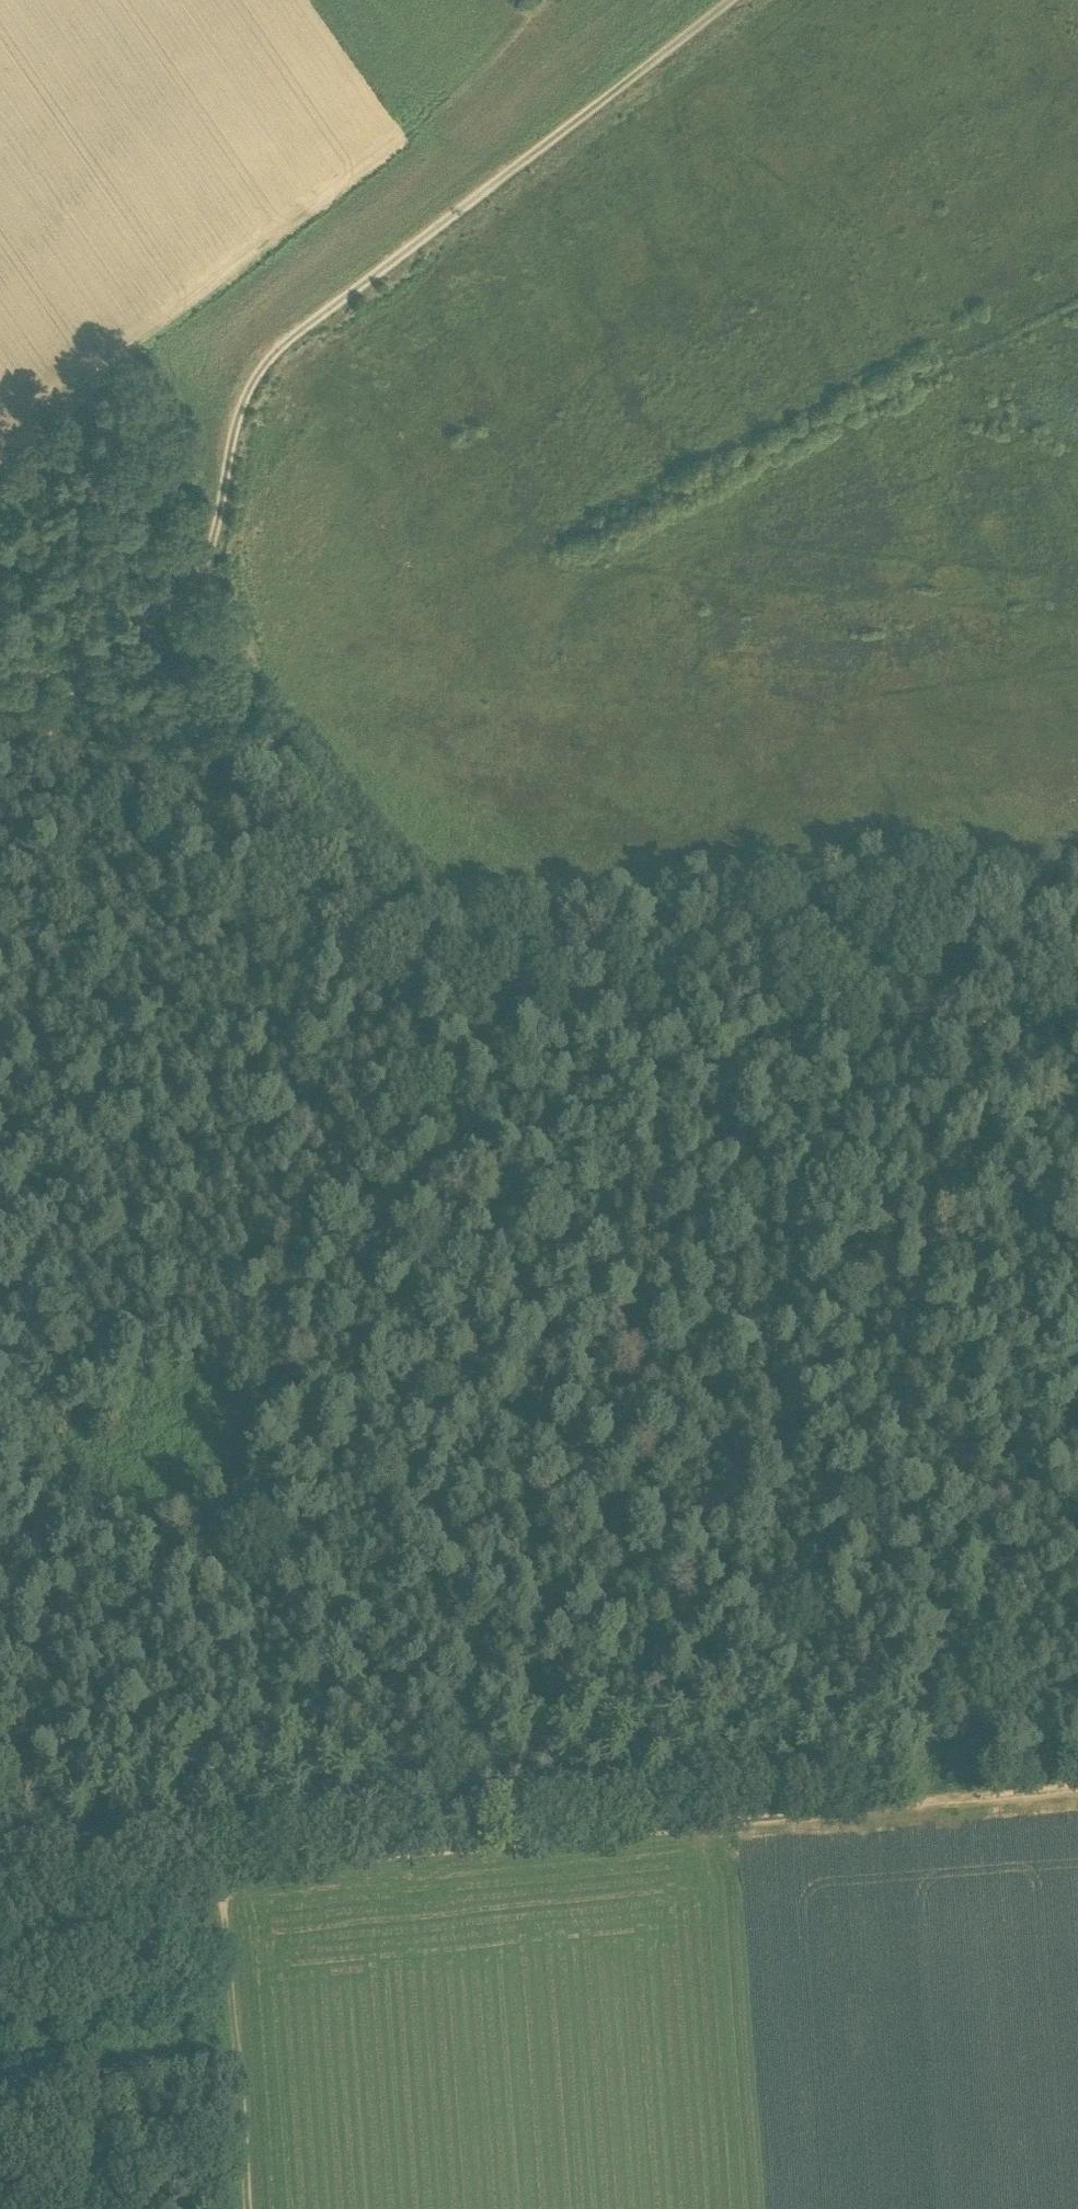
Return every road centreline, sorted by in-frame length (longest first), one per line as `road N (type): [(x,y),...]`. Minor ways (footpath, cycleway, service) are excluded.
road 1 (track): [(736,0),(272,349),(248,387),(207,592),(181,609)]
road 2 (track): [(1077,1794),(332,1853),(223,1869)]
road 3 (track): [(255,2208),(223,1869)]
road 4 (track): [(181,609),(0,723)]
road 5 (track): [(165,1873),(0,1894)]

